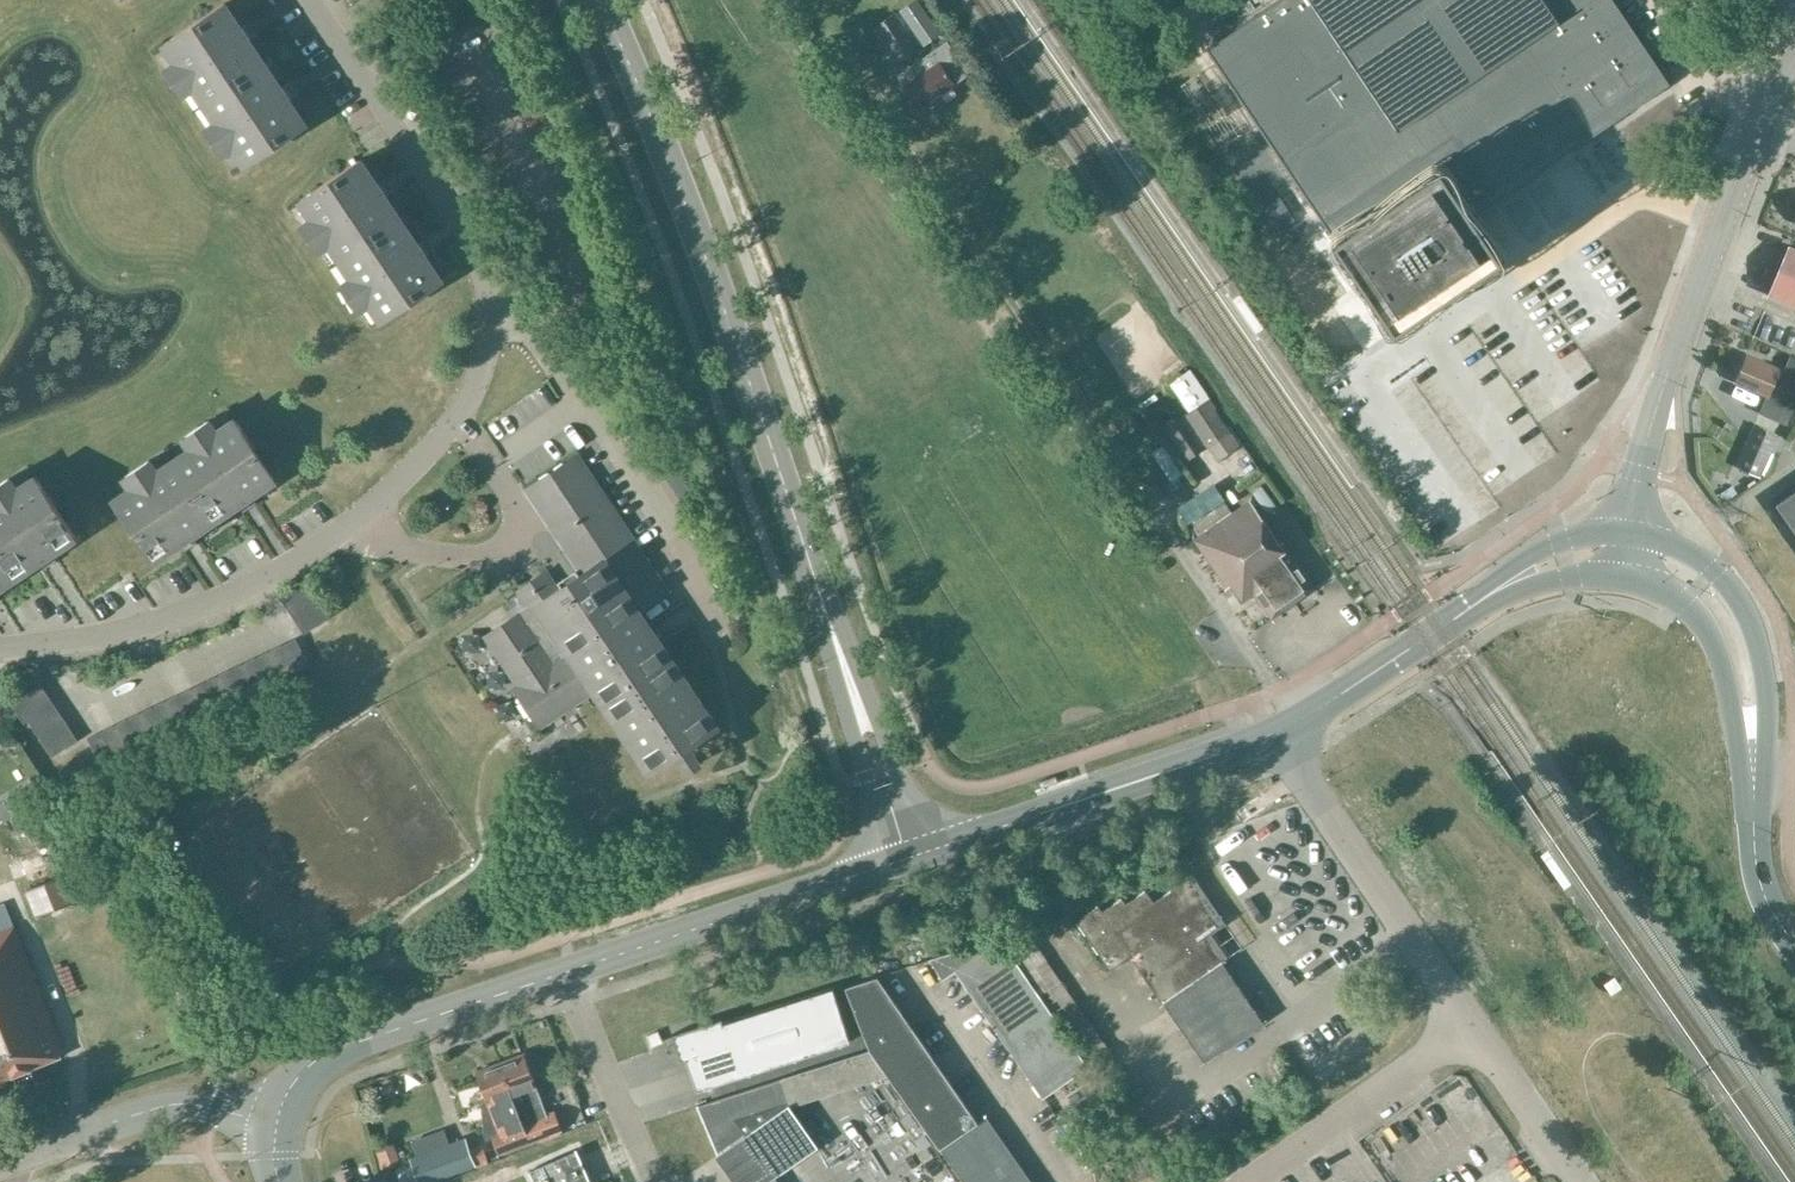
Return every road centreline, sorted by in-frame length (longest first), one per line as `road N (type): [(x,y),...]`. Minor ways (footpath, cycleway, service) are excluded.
road 1 (residential): [(303,0),(464,242),(487,321),(488,356),(474,390),(417,464),(362,509),(223,596),(112,633),(0,648)]
road 2 (secondary): [(824,607),(698,237),(601,0)]
road 3 (tertiary): [(1628,531),(1668,370),(1752,141),(1794,56)]
road 4 (secondary): [(926,853),(1278,731)]
road 5 (unclassified): [(1478,1038),(1278,731)]
road 6 (tertiary): [(277,1128),(293,1083),(323,1056),(569,972)]
road 7 (tertiary): [(569,972),(893,864)]
road 8 (secondary): [(1753,770),(1767,738),(1767,700),(1742,606),(1690,552),(1628,531)]
road 9 (secondary): [(926,853),(838,618),(824,607)]
road 10 (secondary): [(824,607),(820,624),(893,864)]
road 11 (secondary): [(1278,731),(1493,593)]
road 12 (unclassified): [(1270,1181),(1478,1038)]
road 13 (secondary): [(1622,576),(1676,595),(1706,627),(1753,770)]
road 14 (unclassified): [(654,1181),(619,1117),(569,972)]
road 15 (secondary): [(1794,946),(1759,880),(1753,770)]
road 16 (tertiary): [(214,1108),(136,1110),(39,1150)]
road 17 (unclassified): [(1578,1181),(1478,1038)]
road 18 (secondary): [(1628,531),(1550,544),(1501,574),(1493,593)]
road 19 (secondary): [(1493,593),(1560,577),(1622,576)]

